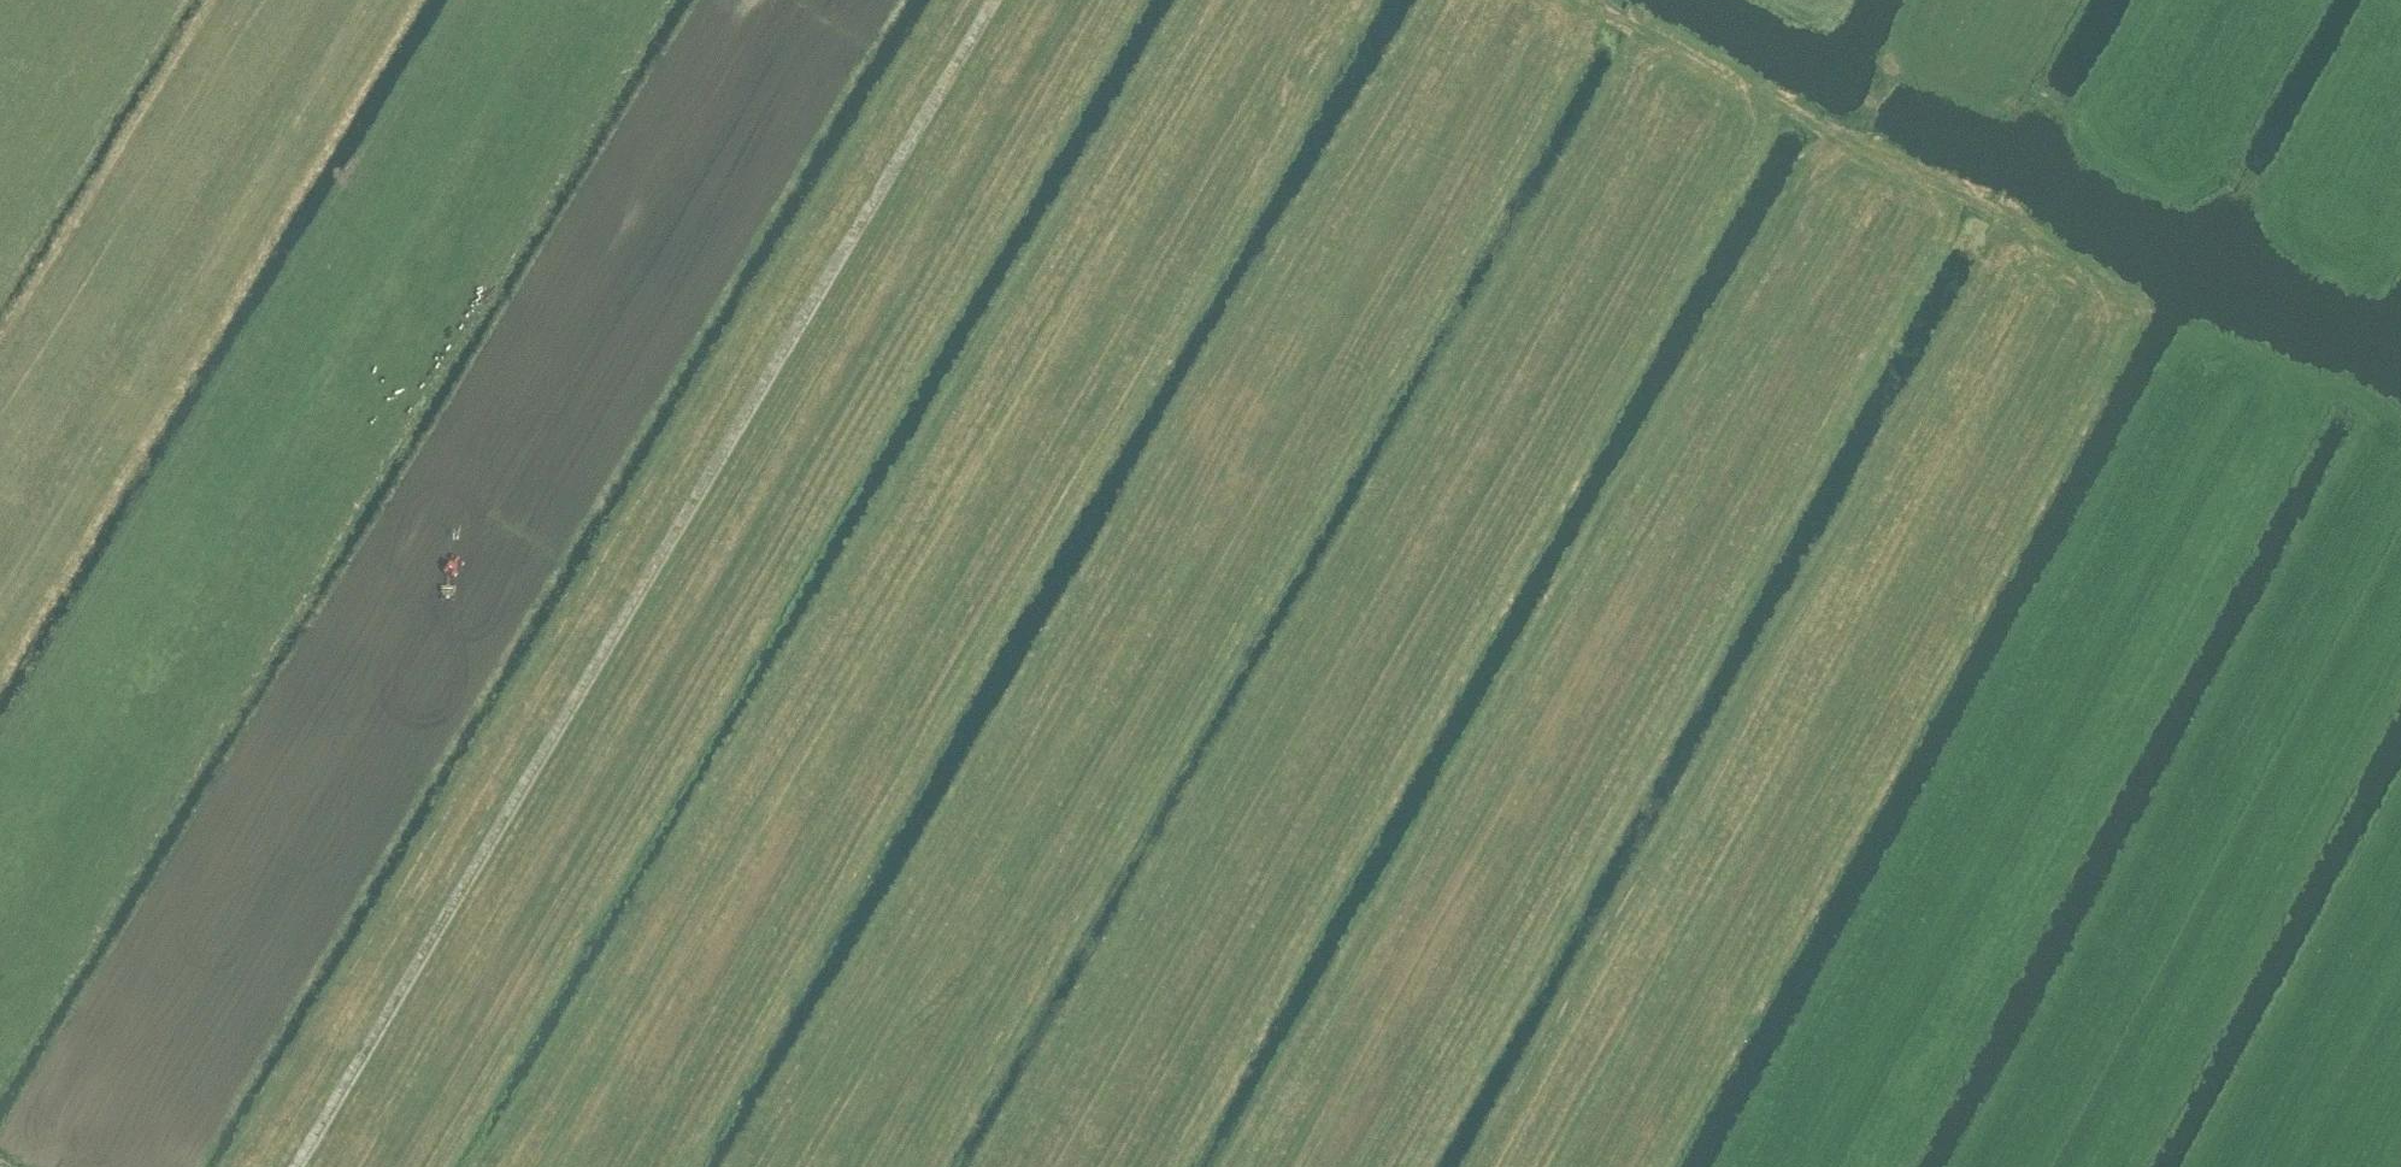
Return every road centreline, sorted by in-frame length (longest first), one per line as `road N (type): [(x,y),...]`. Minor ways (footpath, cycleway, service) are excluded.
road 1 (track): [(294,1166),(993,0)]
road 2 (track): [(1990,379),(2043,255),(2006,222),(1581,0)]
road 3 (track): [(2400,621),(2097,1166)]

